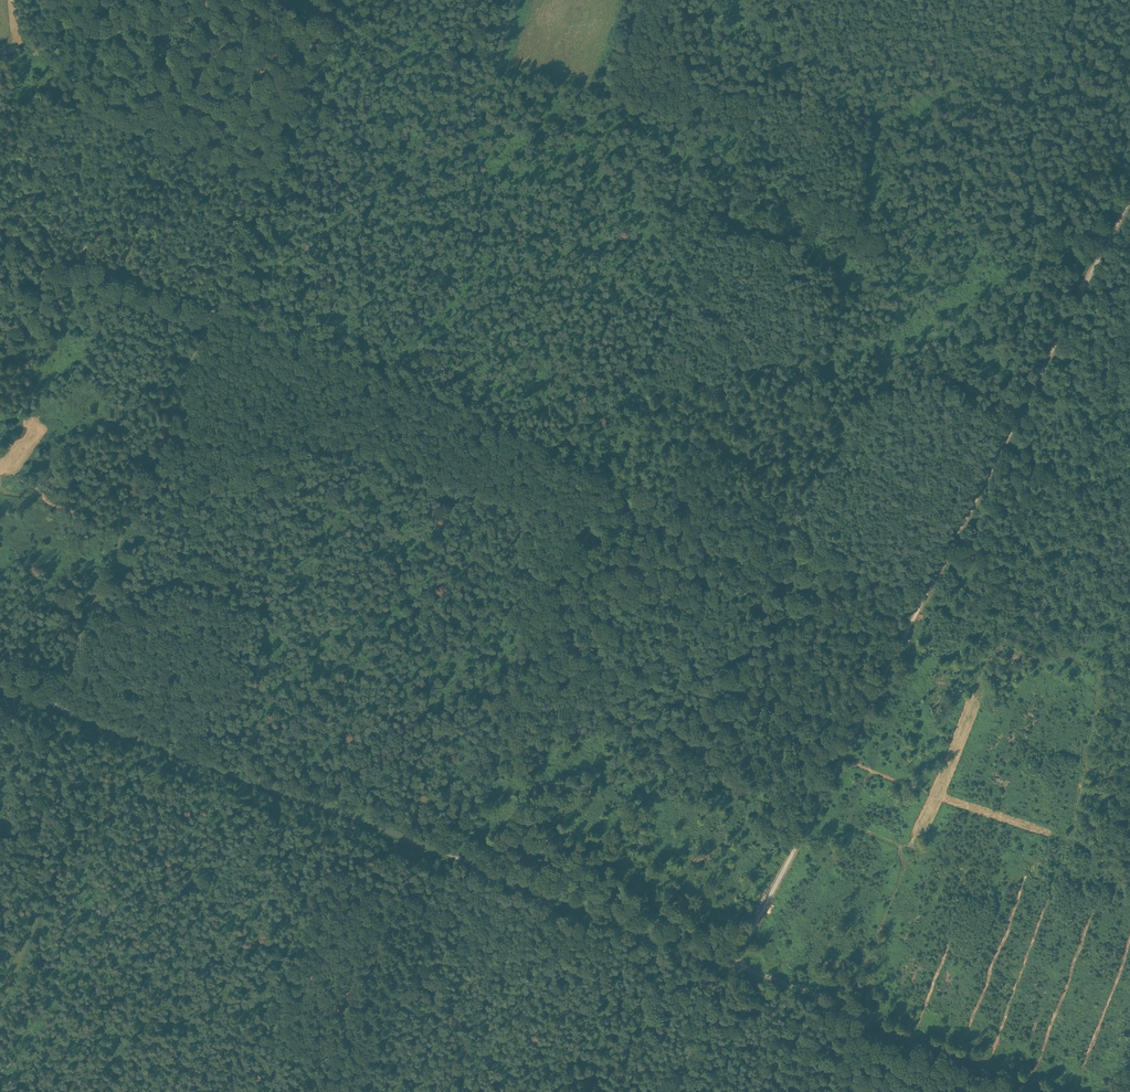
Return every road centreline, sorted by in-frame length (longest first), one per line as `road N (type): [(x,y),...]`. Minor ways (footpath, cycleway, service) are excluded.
road 1 (track): [(0,219),(1129,678)]
road 2 (track): [(732,962),(1129,198)]
road 3 (track): [(48,700),(343,0)]
road 4 (track): [(453,854),(48,700)]
road 5 (track): [(1077,1091),(732,962)]
road 6 (track): [(732,962),(453,854)]
road 7 (track): [(665,1091),(732,962)]

